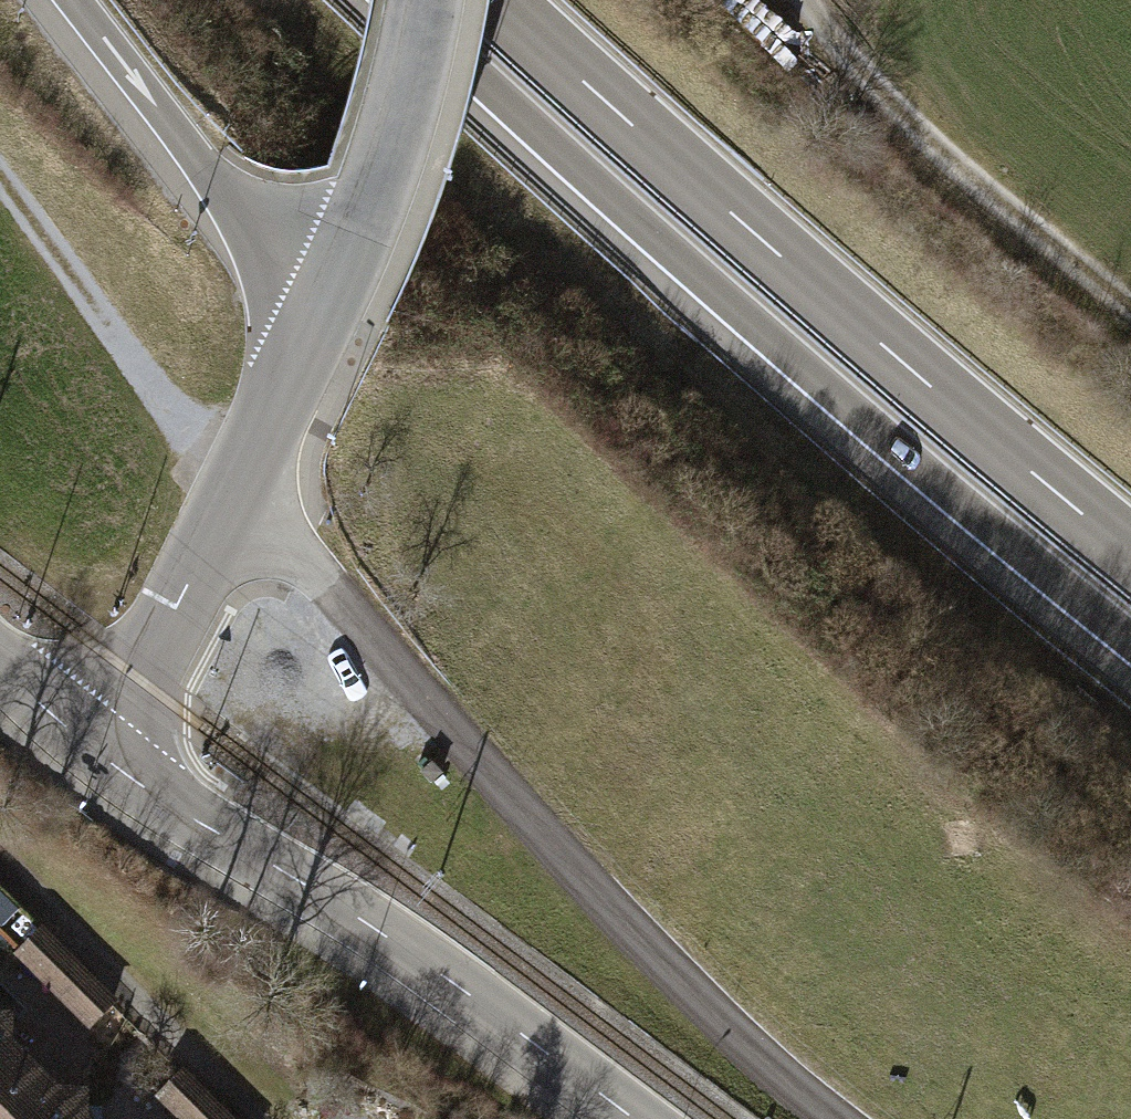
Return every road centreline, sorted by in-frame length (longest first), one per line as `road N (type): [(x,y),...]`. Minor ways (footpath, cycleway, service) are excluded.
road 1 (trunk): [(393,0),(806,371),(1130,642)]
road 2 (residential): [(239,492),(703,1016),(828,1118)]
road 3 (trunk): [(1130,552),(825,294),(497,0)]
road 4 (secondary): [(629,1118),(369,926),(87,744)]
road 5 (track): [(239,492),(0,177)]
road 6 (trunk): [(74,0),(219,184),(334,289)]
road 7 (unclassified): [(426,0),(387,154),(334,289)]
road 8 (unclassified): [(239,492),(87,744)]
road 9 (unclassified): [(334,289),(239,492)]

